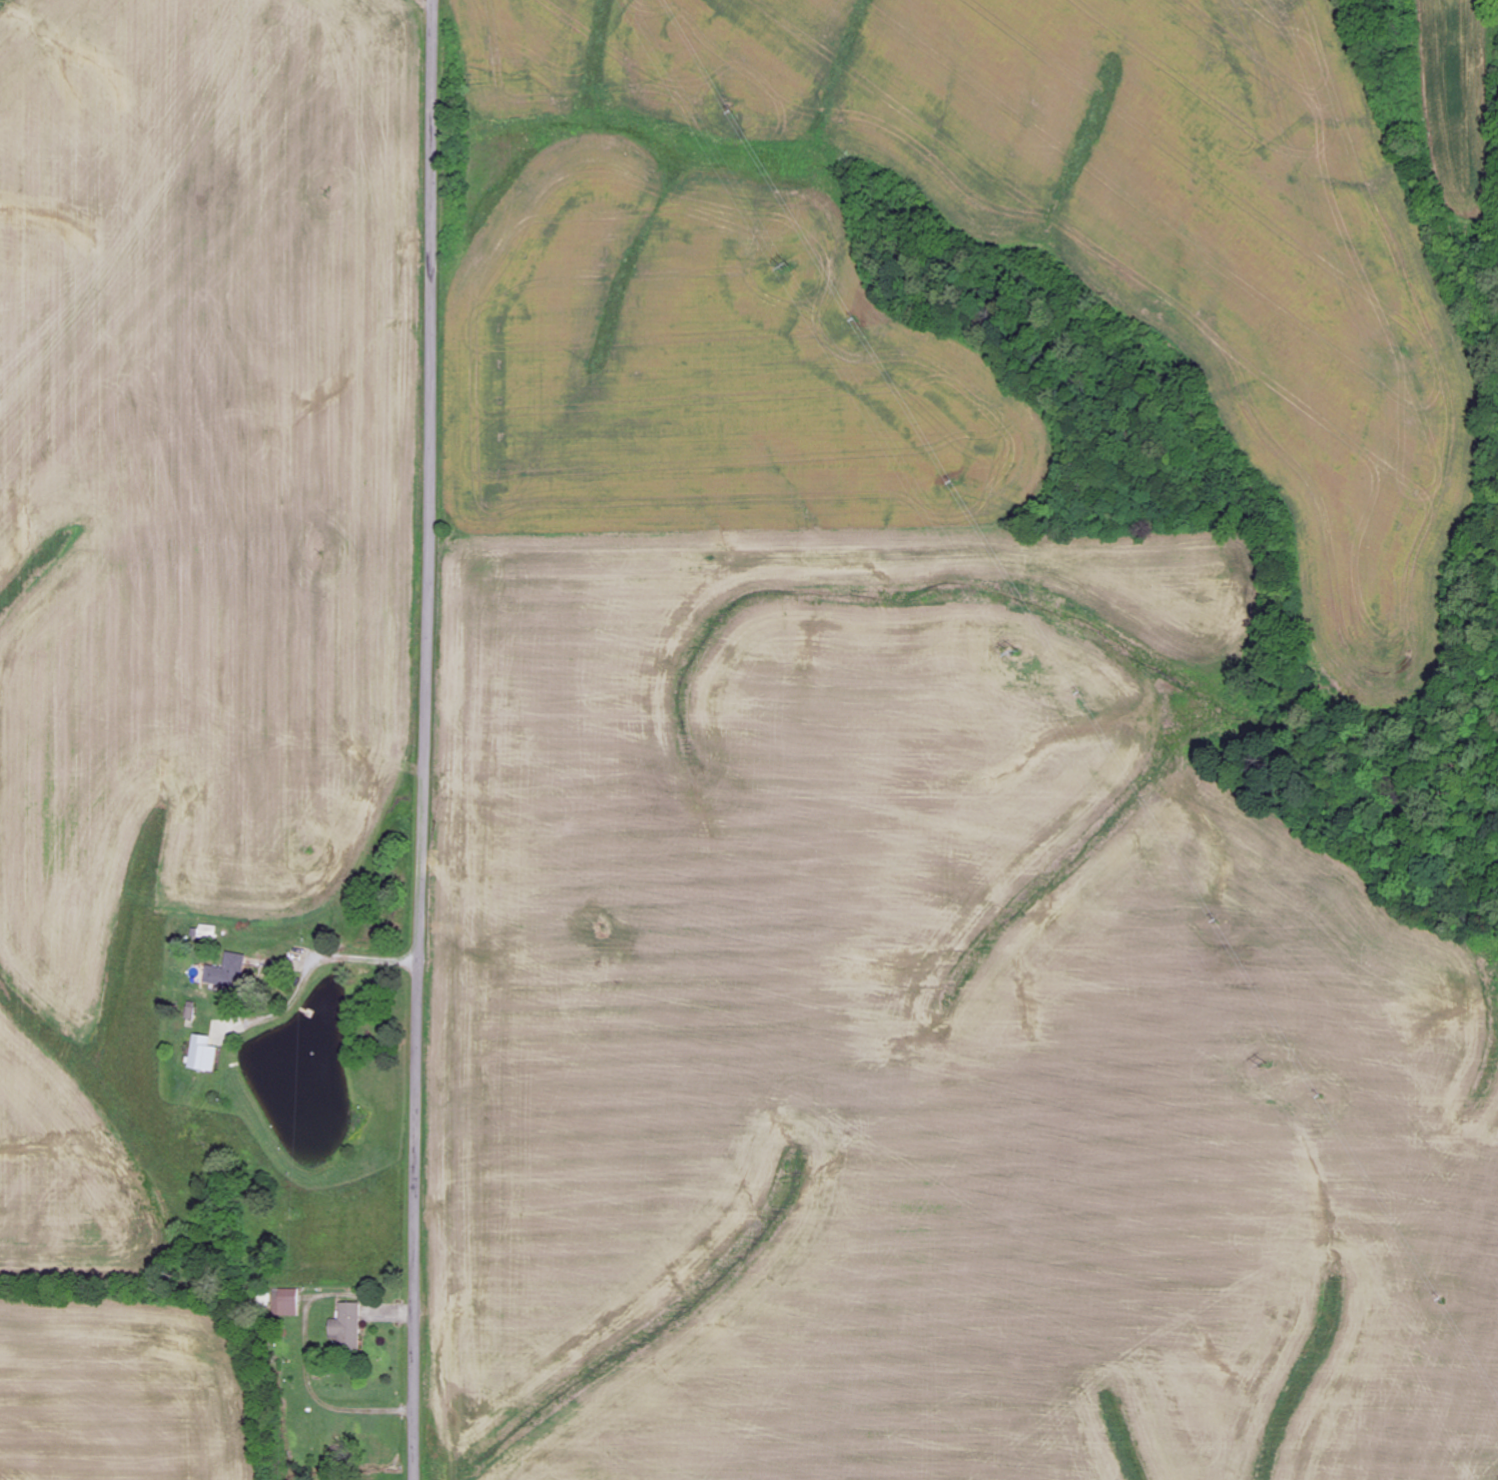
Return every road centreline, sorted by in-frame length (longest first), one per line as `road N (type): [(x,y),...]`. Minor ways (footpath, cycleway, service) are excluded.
road 1 (residential): [(415,1479),(435,0)]

